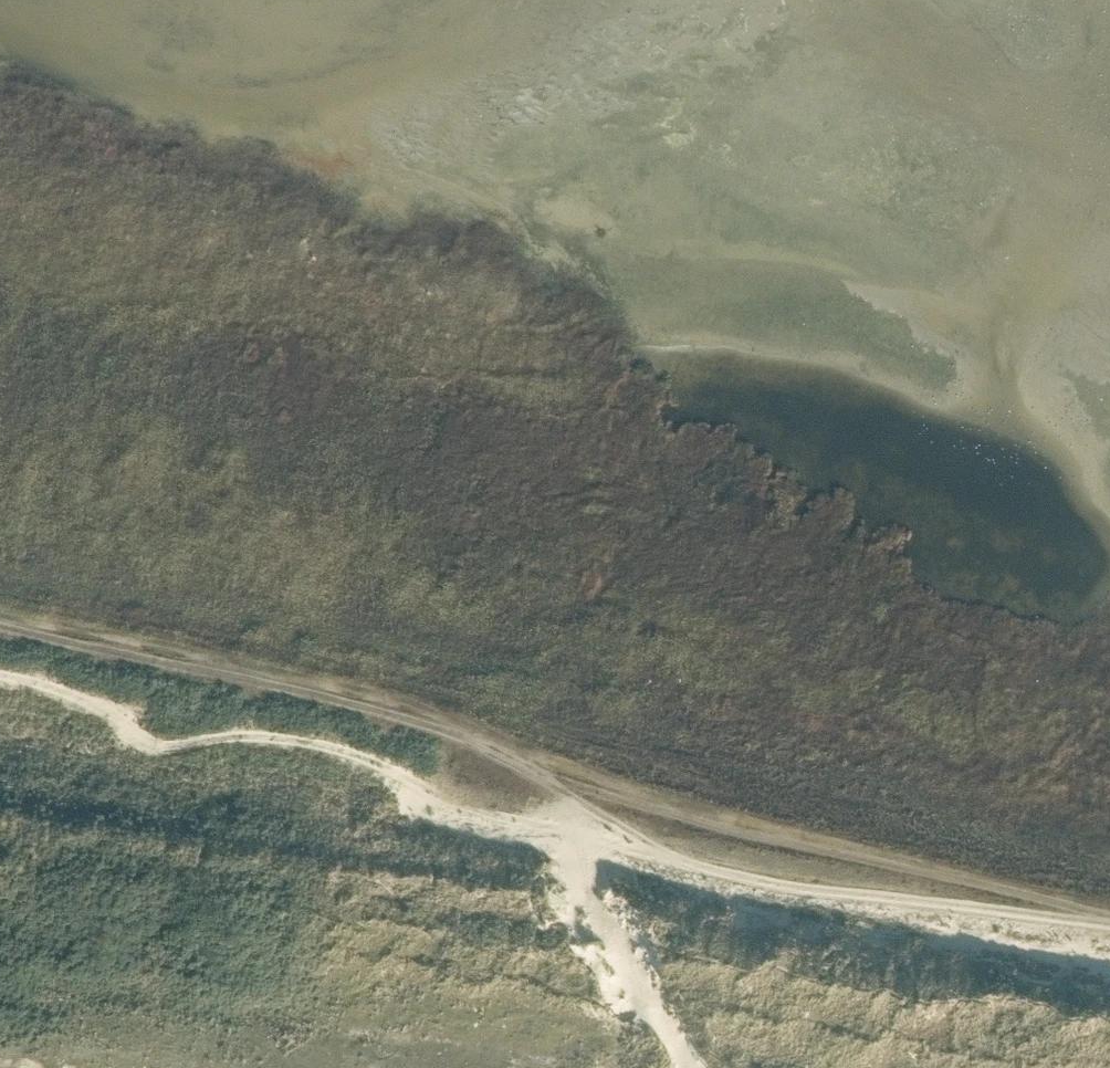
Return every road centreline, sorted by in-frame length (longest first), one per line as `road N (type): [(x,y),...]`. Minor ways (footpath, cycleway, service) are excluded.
road 1 (track): [(0,610),(393,698),(979,880),(1109,898)]

